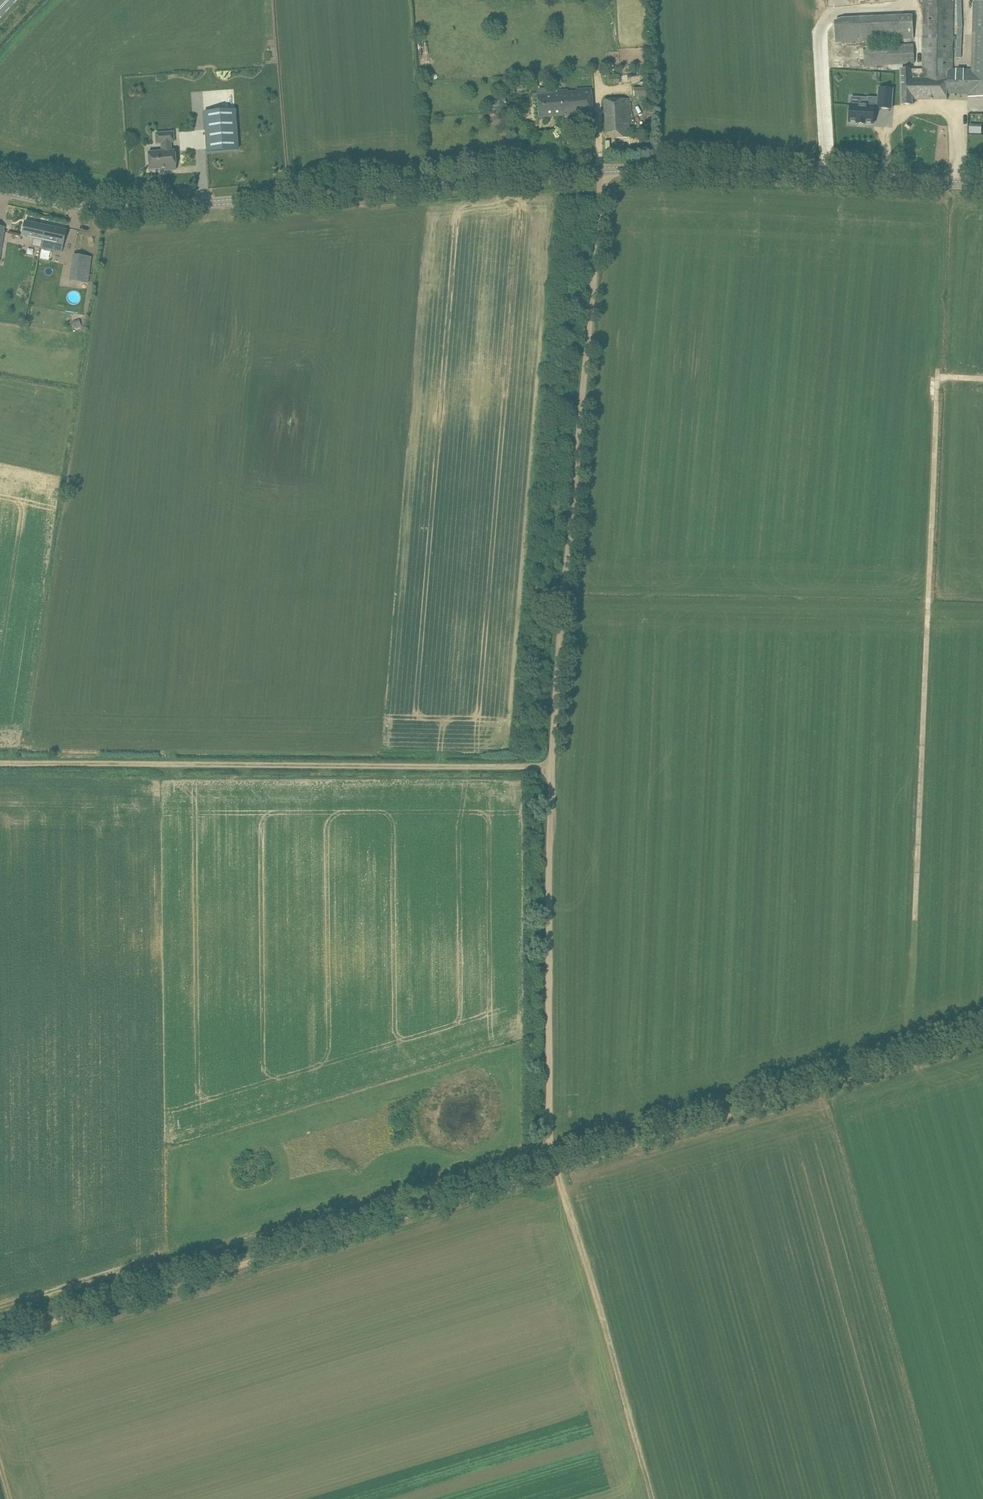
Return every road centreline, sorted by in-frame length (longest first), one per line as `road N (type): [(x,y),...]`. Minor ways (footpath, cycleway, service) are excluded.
road 1 (tertiary): [(982,183),(603,170),(137,207),(0,190)]
road 2 (track): [(603,170),(548,769)]
road 3 (track): [(555,1167),(0,1347)]
road 4 (track): [(916,901),(936,377),(982,381)]
road 5 (track): [(0,764),(548,769)]
road 6 (track): [(548,769),(555,1167)]
road 7 (track): [(555,1167),(656,1498)]

